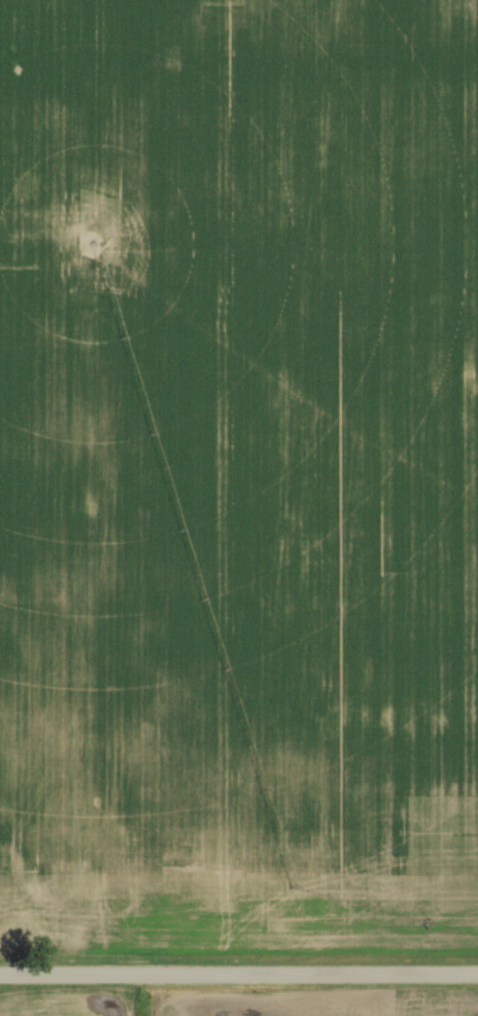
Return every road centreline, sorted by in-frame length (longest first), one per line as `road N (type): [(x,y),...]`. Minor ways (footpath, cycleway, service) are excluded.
road 1 (residential): [(477,976),(0,976)]

